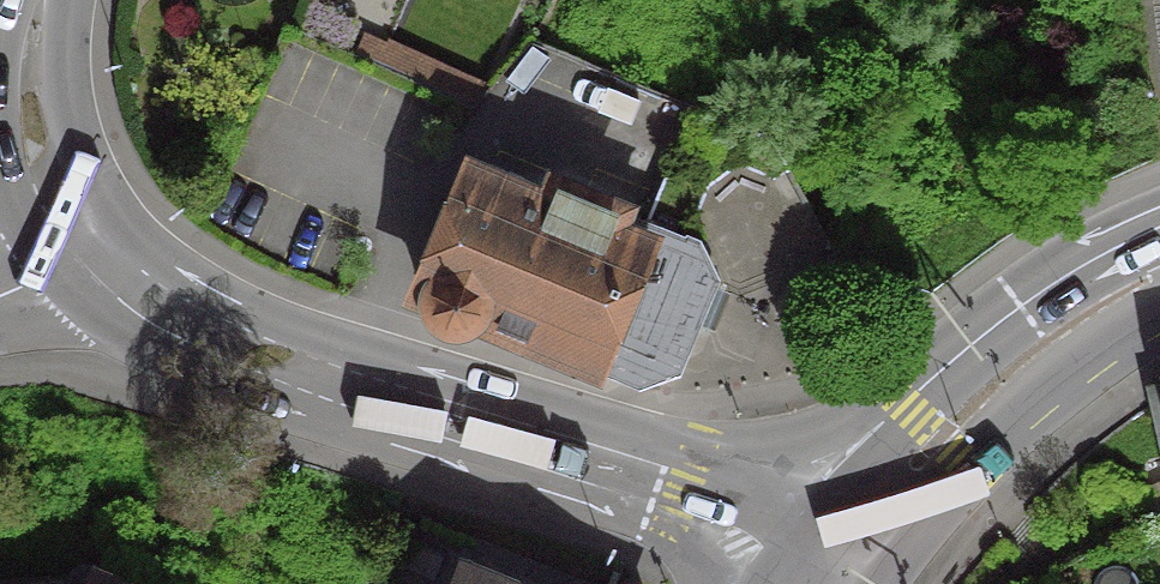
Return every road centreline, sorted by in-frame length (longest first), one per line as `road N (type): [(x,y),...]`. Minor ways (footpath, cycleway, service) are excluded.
road 1 (secondary): [(82,255),(158,321),(207,344),(480,446),(821,554)]
road 2 (primary): [(821,554),(935,430),(1015,361),(1159,272)]
road 3 (secondary): [(44,0),(36,107),(47,168),(82,255)]

